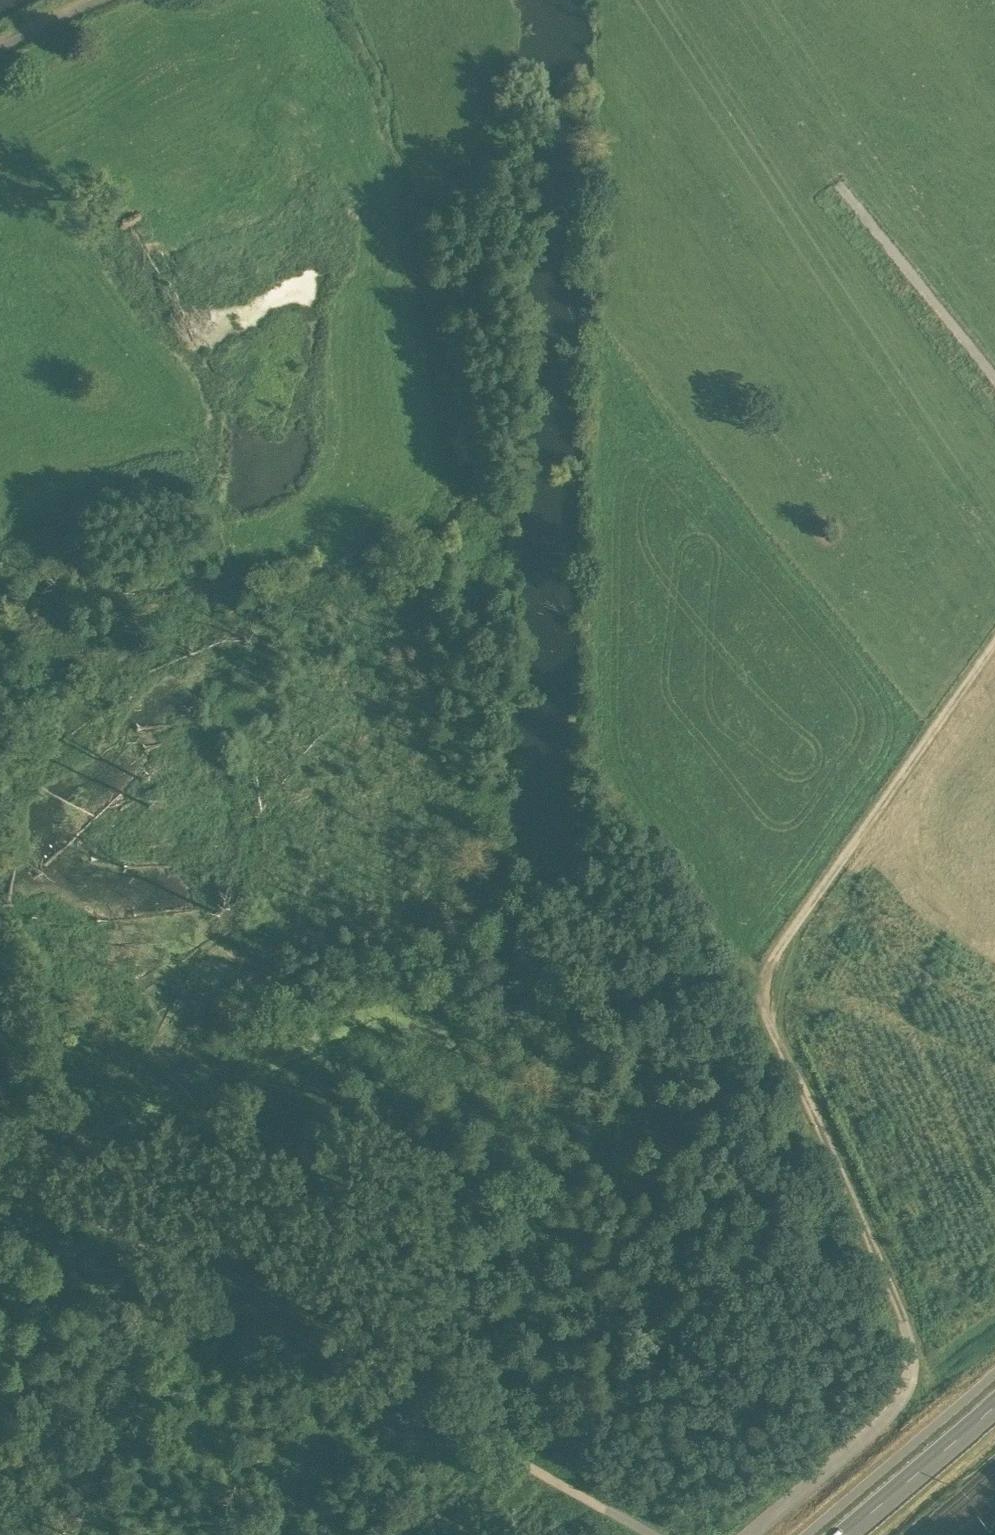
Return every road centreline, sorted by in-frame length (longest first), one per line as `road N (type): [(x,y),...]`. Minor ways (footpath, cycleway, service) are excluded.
road 1 (track): [(994,643),(751,987),(912,1355),(907,1396),(758,1534)]
road 2 (track): [(0,1177),(650,1534)]
road 3 (secondary): [(846,1534),(994,1408)]

